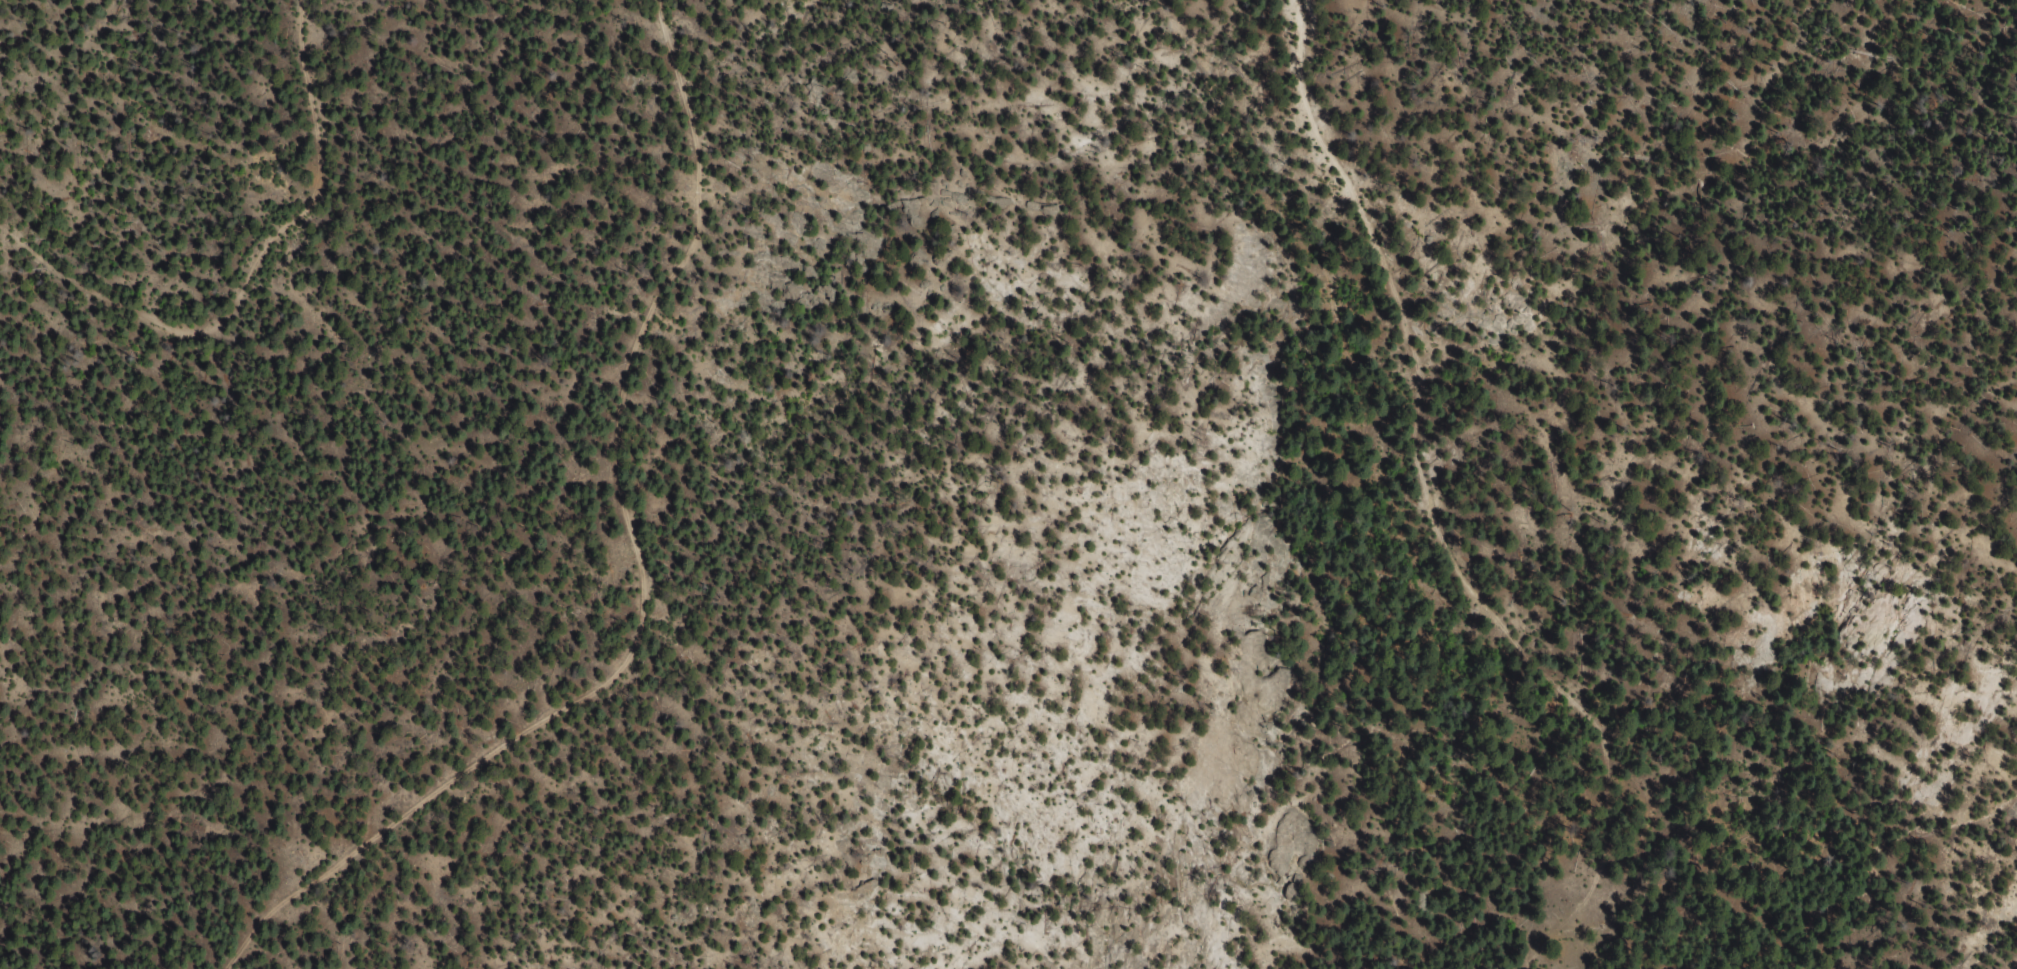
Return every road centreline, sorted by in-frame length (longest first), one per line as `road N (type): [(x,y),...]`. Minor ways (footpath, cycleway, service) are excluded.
road 1 (track): [(225,968),(279,902),(600,684),(633,640),(642,584),(612,487),(613,439),(647,313),(687,248),(696,177),(657,0)]
road 2 (track): [(298,0),(316,136),(314,196),(280,230),(228,316),(211,326),(163,328),(93,294),(0,228)]

